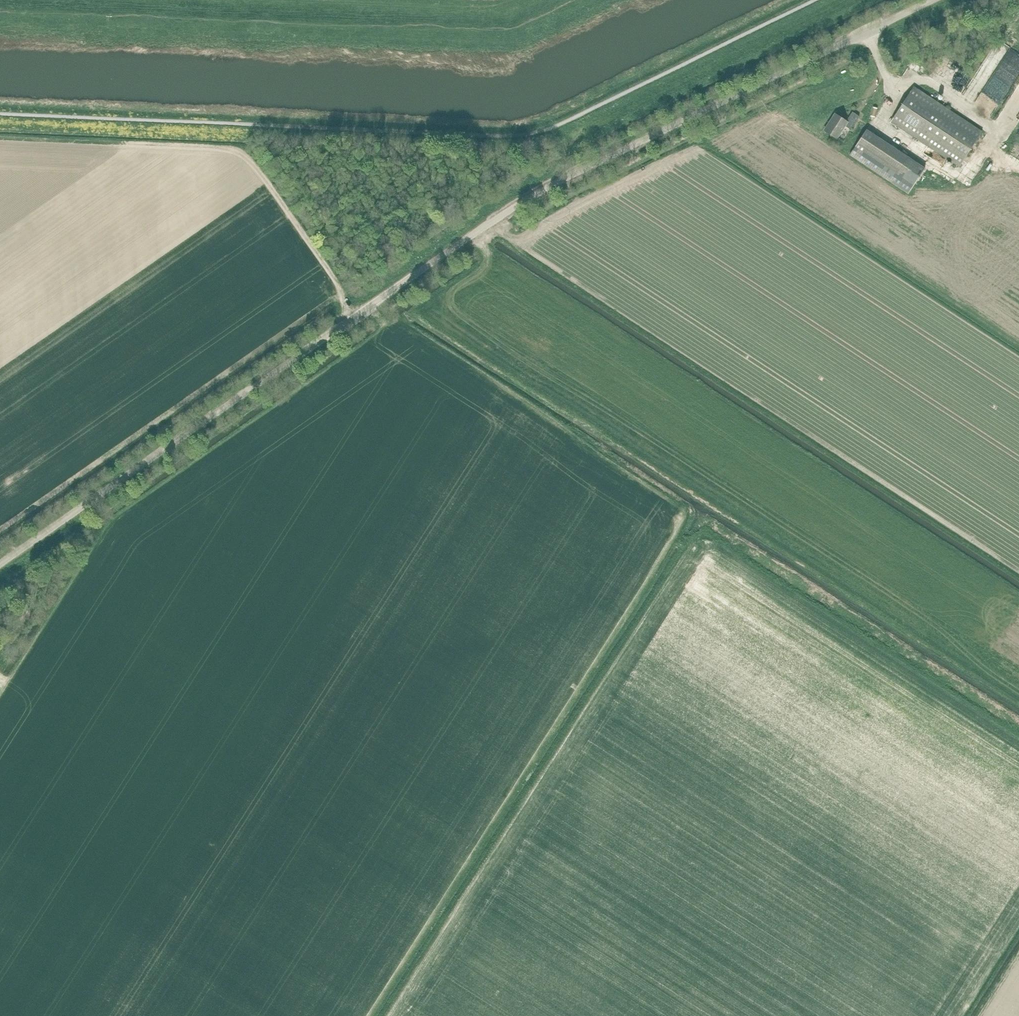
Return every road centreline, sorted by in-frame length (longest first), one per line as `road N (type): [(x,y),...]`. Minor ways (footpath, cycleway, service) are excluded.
road 1 (unclassified): [(0,564),(546,189),(935,0)]

